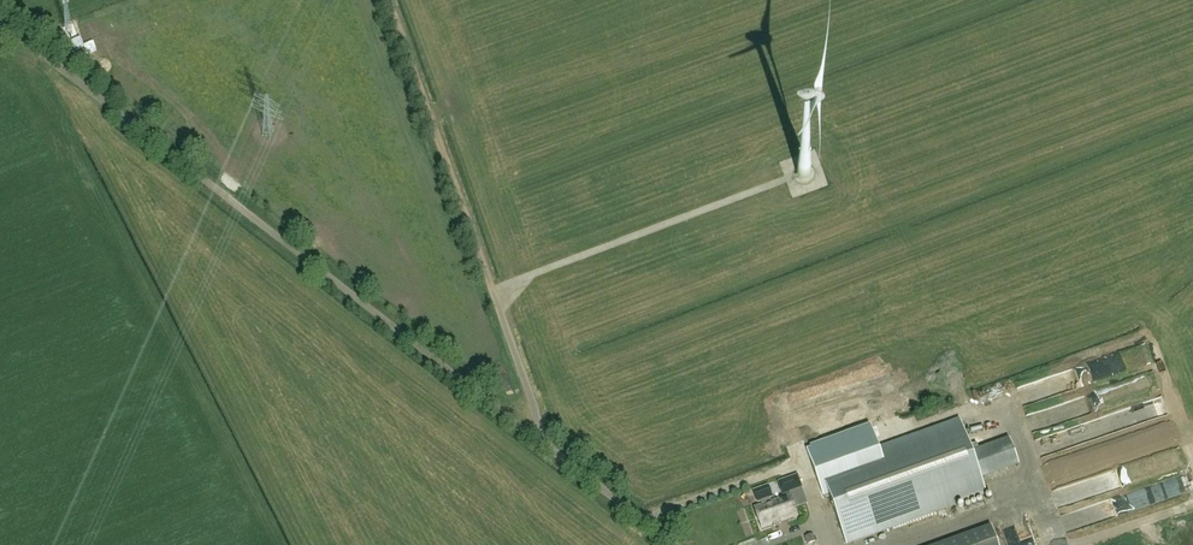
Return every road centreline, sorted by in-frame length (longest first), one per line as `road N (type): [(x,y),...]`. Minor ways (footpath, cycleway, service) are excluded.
road 1 (unclassified): [(677,544),(0,16)]
road 2 (track): [(388,0),(544,444)]

